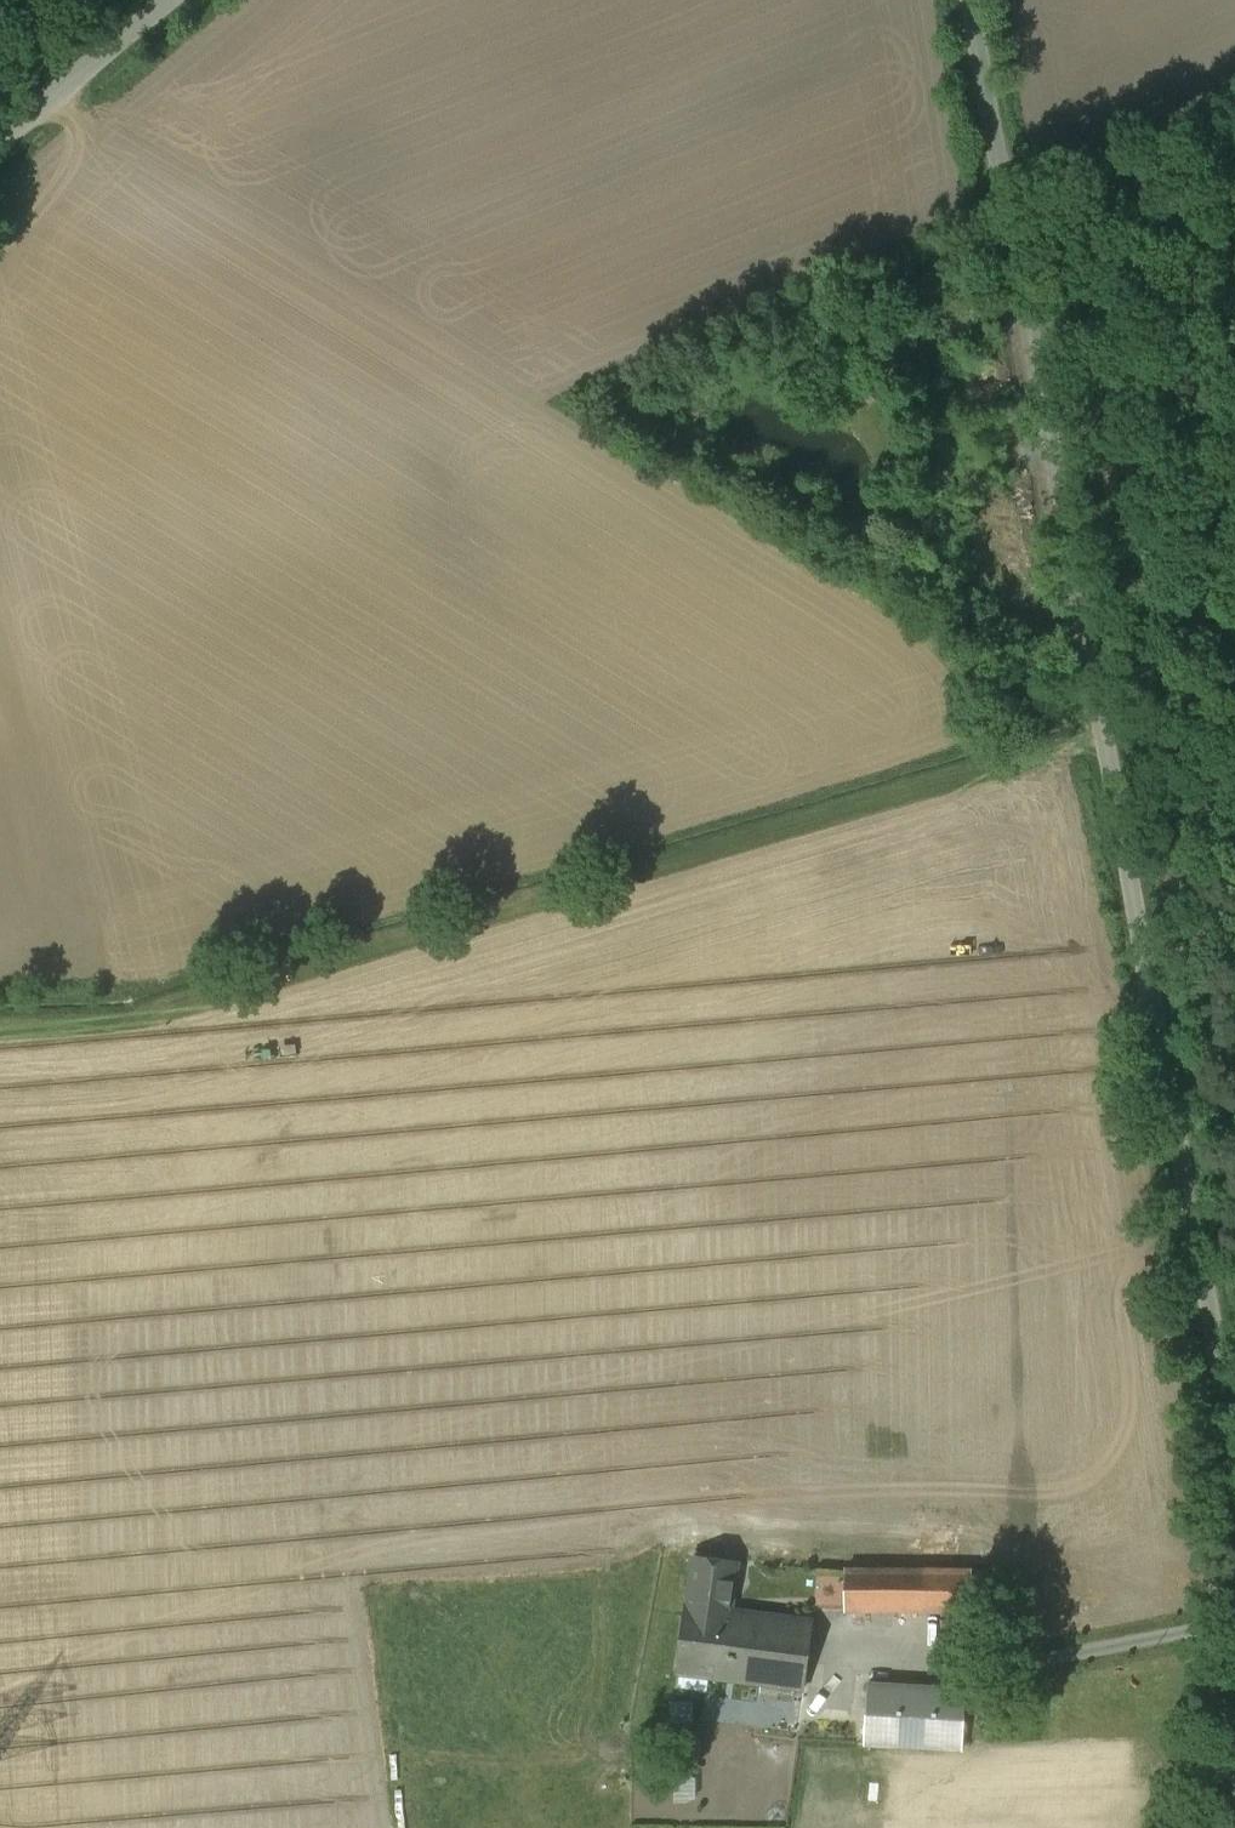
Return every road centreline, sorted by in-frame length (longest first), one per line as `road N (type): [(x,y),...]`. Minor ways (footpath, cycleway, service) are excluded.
road 1 (unclassified): [(1234,1466),(961,0)]
road 2 (tertiary): [(0,138),(167,0)]

